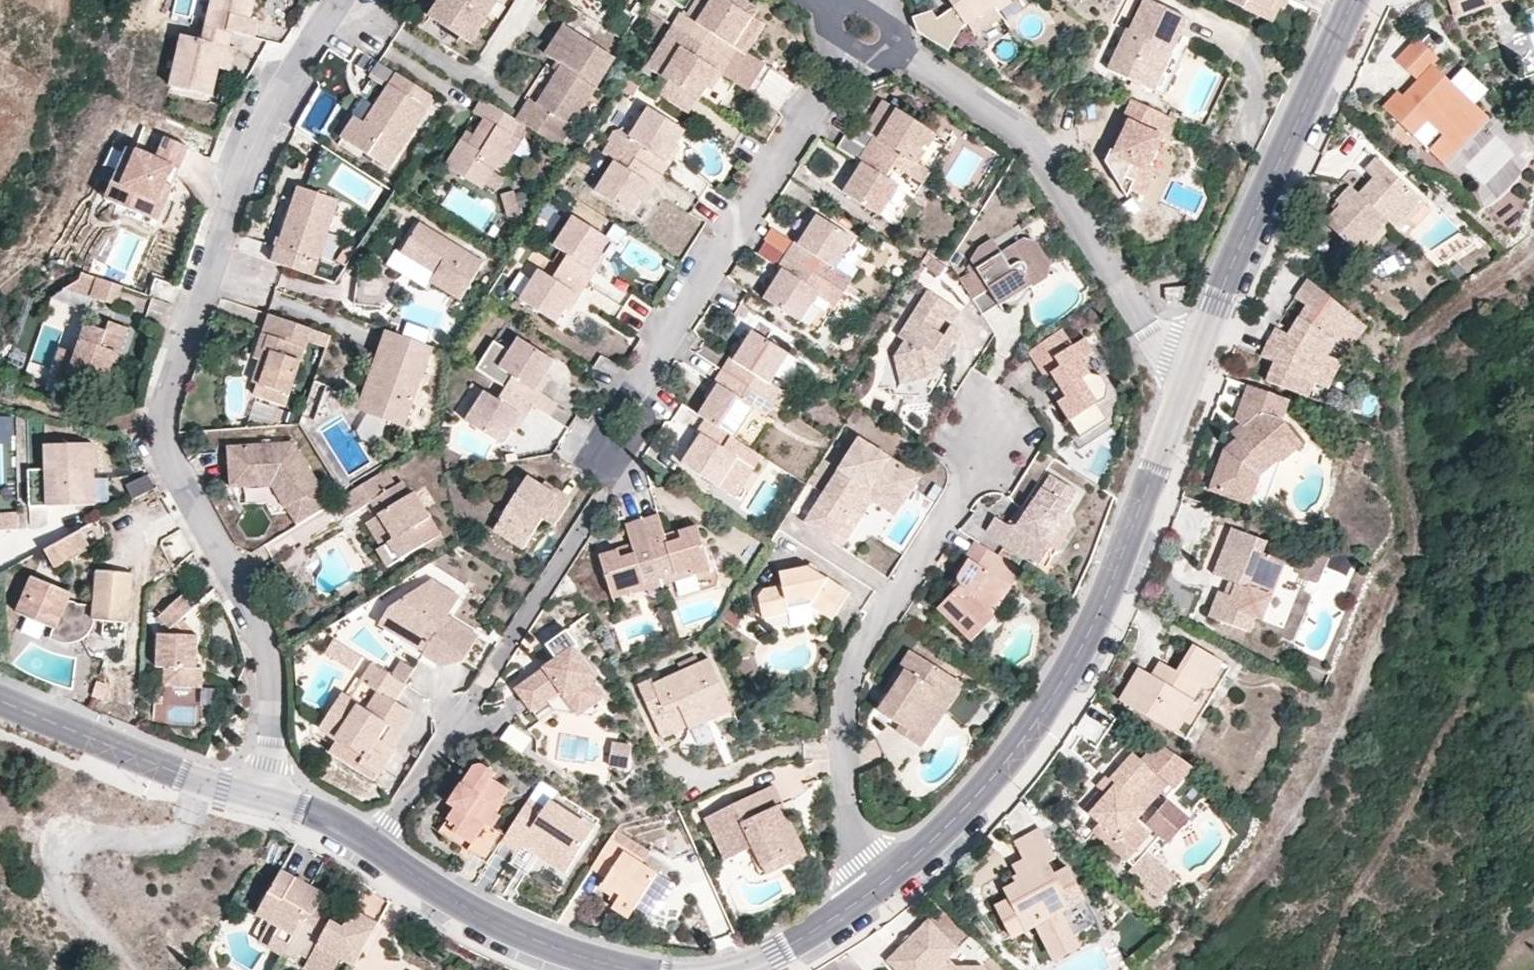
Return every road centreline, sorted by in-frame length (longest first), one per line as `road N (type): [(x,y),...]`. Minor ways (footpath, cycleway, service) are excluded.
road 1 (residential): [(269,803),(272,700),(263,645),(168,459),(163,419),(190,319),(268,120),(342,0)]
road 2 (residential): [(870,895),(915,864),(1014,749),(1080,649),(1192,371)]
road 3 (residential): [(870,895),(845,765),(851,682),(995,444)]
road 4 (residential): [(1192,371),(1144,327),(1039,142),(861,33)]
road 5 (residential): [(622,424),(861,33)]
road 6 (residential): [(1192,371),(1353,0)]
road 7 (residential): [(376,848),(533,941),(632,969)]
road 8 (residential): [(0,700),(177,775)]
road 9 (residential): [(463,707),(376,848)]
road 10 (residential): [(734,969),(870,895)]

